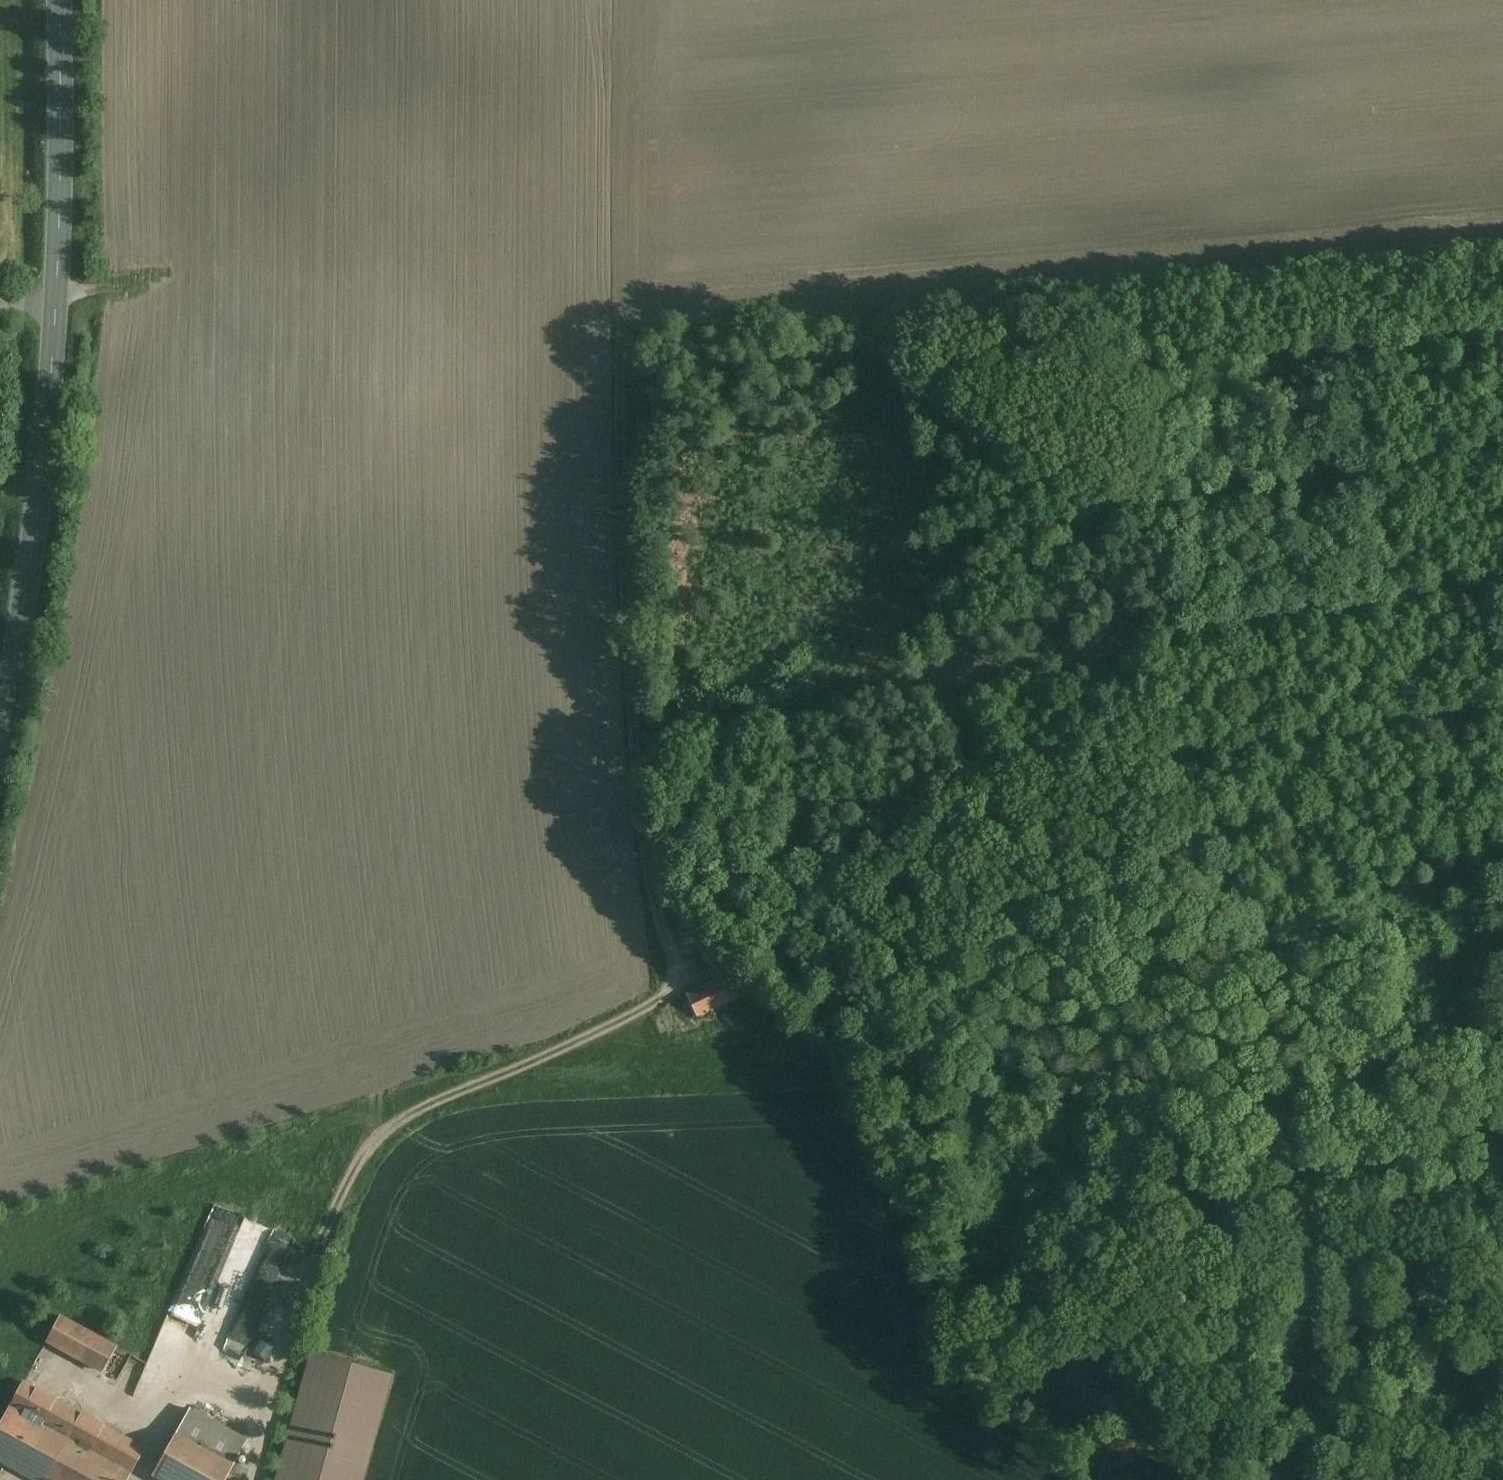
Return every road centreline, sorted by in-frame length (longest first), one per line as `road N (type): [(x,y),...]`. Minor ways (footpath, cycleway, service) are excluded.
road 1 (track): [(630,445),(638,792),(654,899),(698,972),(563,1044),(402,1114),(366,1154),(324,1251)]
road 2 (track): [(1502,585),(634,730)]
road 3 (tertiary): [(57,0),(57,299),(23,619),(0,736)]

